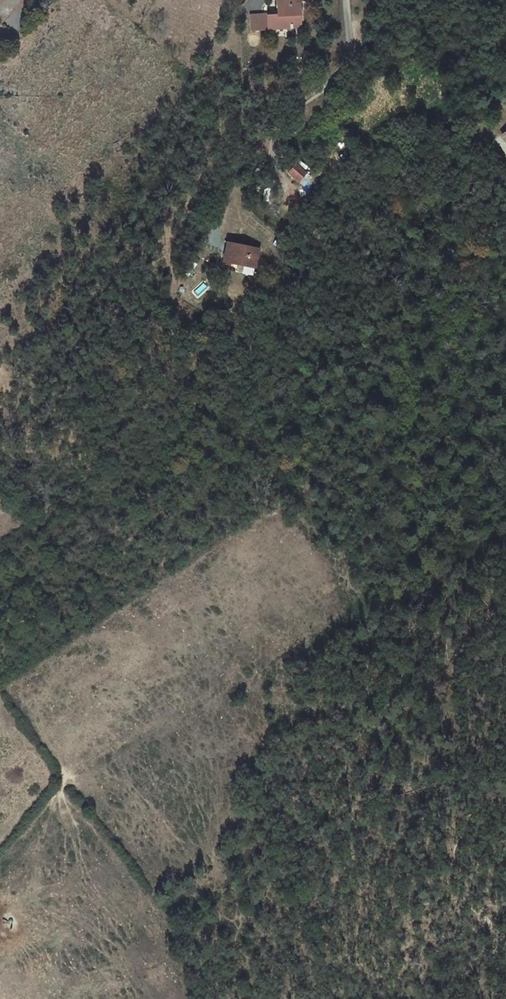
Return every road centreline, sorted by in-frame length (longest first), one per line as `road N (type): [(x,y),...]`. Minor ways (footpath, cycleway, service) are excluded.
road 1 (track): [(505,370),(487,391),(481,423),(479,546),(505,621),(501,683),(478,776),(488,793),(470,815),(454,862),(466,900),(505,941)]

